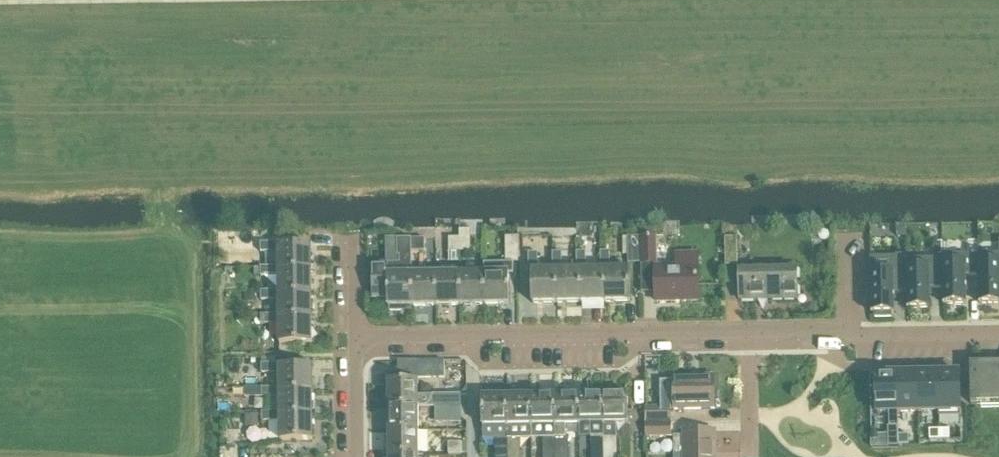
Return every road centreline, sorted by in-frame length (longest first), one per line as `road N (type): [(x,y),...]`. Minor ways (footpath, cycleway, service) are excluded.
road 1 (residential): [(854,334),(352,334)]
road 2 (residential): [(998,329),(854,334)]
road 3 (residential): [(352,334),(352,456)]

